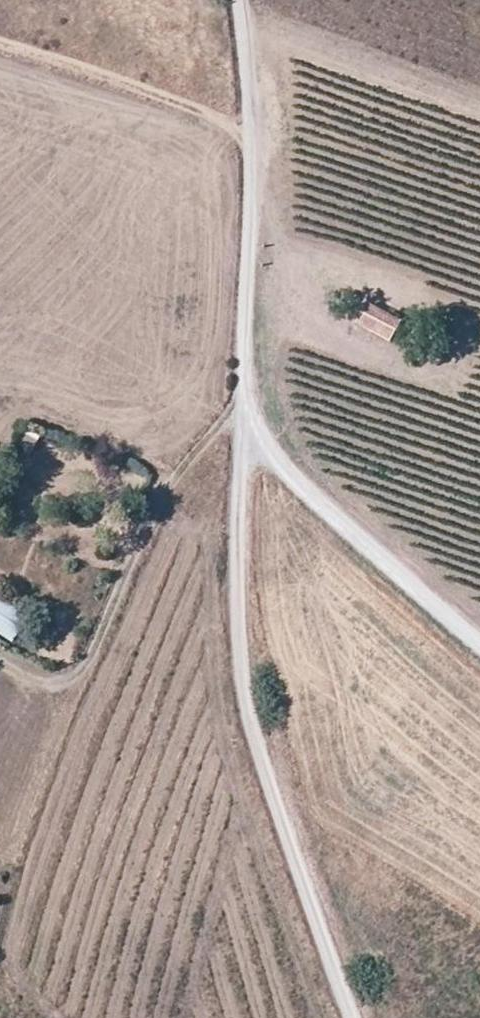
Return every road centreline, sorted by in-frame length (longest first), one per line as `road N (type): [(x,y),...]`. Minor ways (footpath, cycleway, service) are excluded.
road 1 (unclassified): [(238,0),(249,136),(243,434),(479,636)]
road 2 (track): [(243,434),(248,632),(262,712),(356,1017)]
road 3 (track): [(243,434),(158,498),(76,680)]
road 4 (track): [(0,46),(249,136)]

